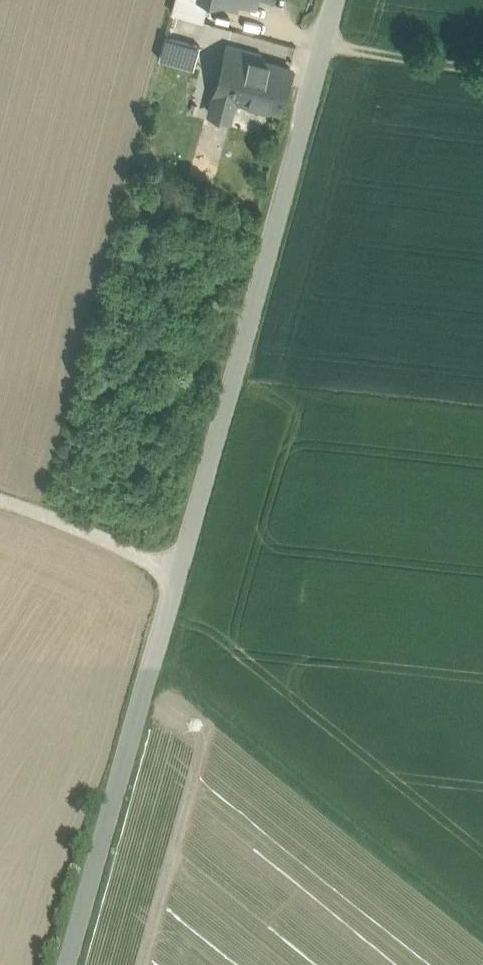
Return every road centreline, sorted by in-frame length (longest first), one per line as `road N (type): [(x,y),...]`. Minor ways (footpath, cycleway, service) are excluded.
road 1 (unclassified): [(338,0),(67,964)]
road 2 (track): [(150,672),(170,680),(482,934)]
road 3 (track): [(482,71),(326,44)]

